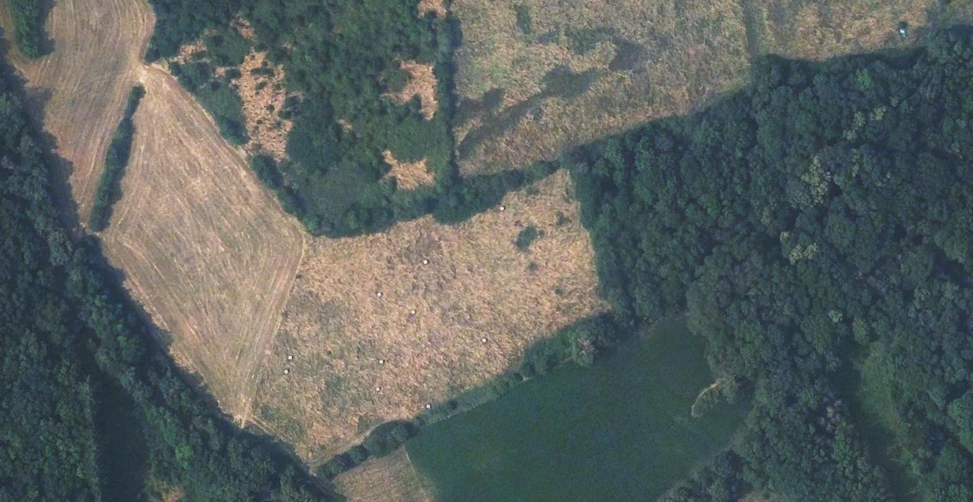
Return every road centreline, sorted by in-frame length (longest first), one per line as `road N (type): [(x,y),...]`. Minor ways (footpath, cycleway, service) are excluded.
road 1 (track): [(271,501),(215,461),(62,300),(0,169)]

